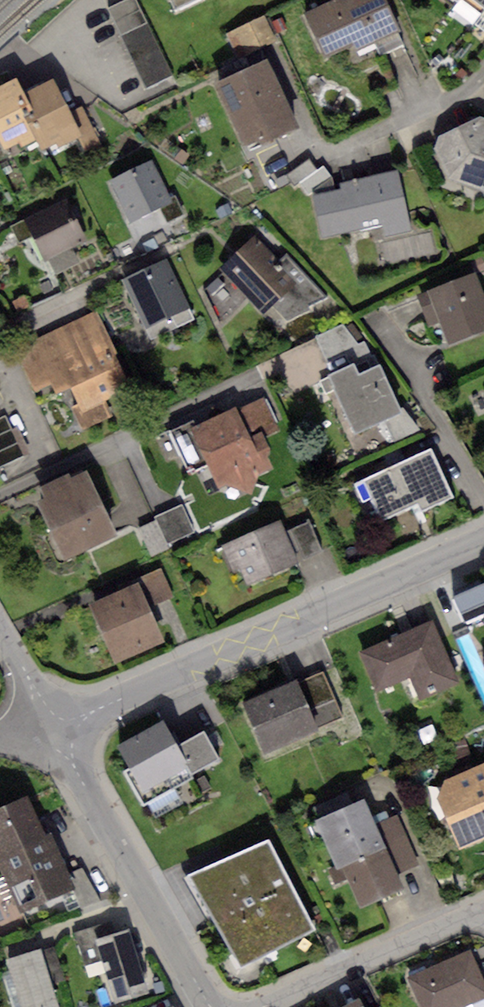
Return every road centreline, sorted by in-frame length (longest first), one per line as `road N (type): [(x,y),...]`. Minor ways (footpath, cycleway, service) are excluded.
road 1 (residential): [(483,531),(53,718)]
road 2 (residential): [(210,1006),(53,718)]
road 3 (residential): [(268,1006),(483,909)]
road 4 (unclassified): [(483,71),(466,93),(319,154)]

